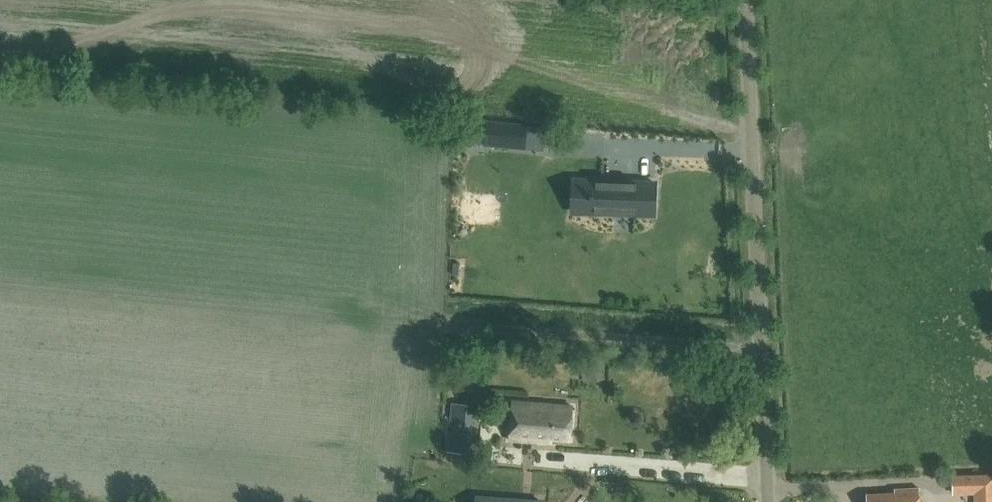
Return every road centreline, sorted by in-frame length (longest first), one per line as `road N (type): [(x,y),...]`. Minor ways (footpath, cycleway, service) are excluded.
road 1 (unclassified): [(770,501),(745,0)]

